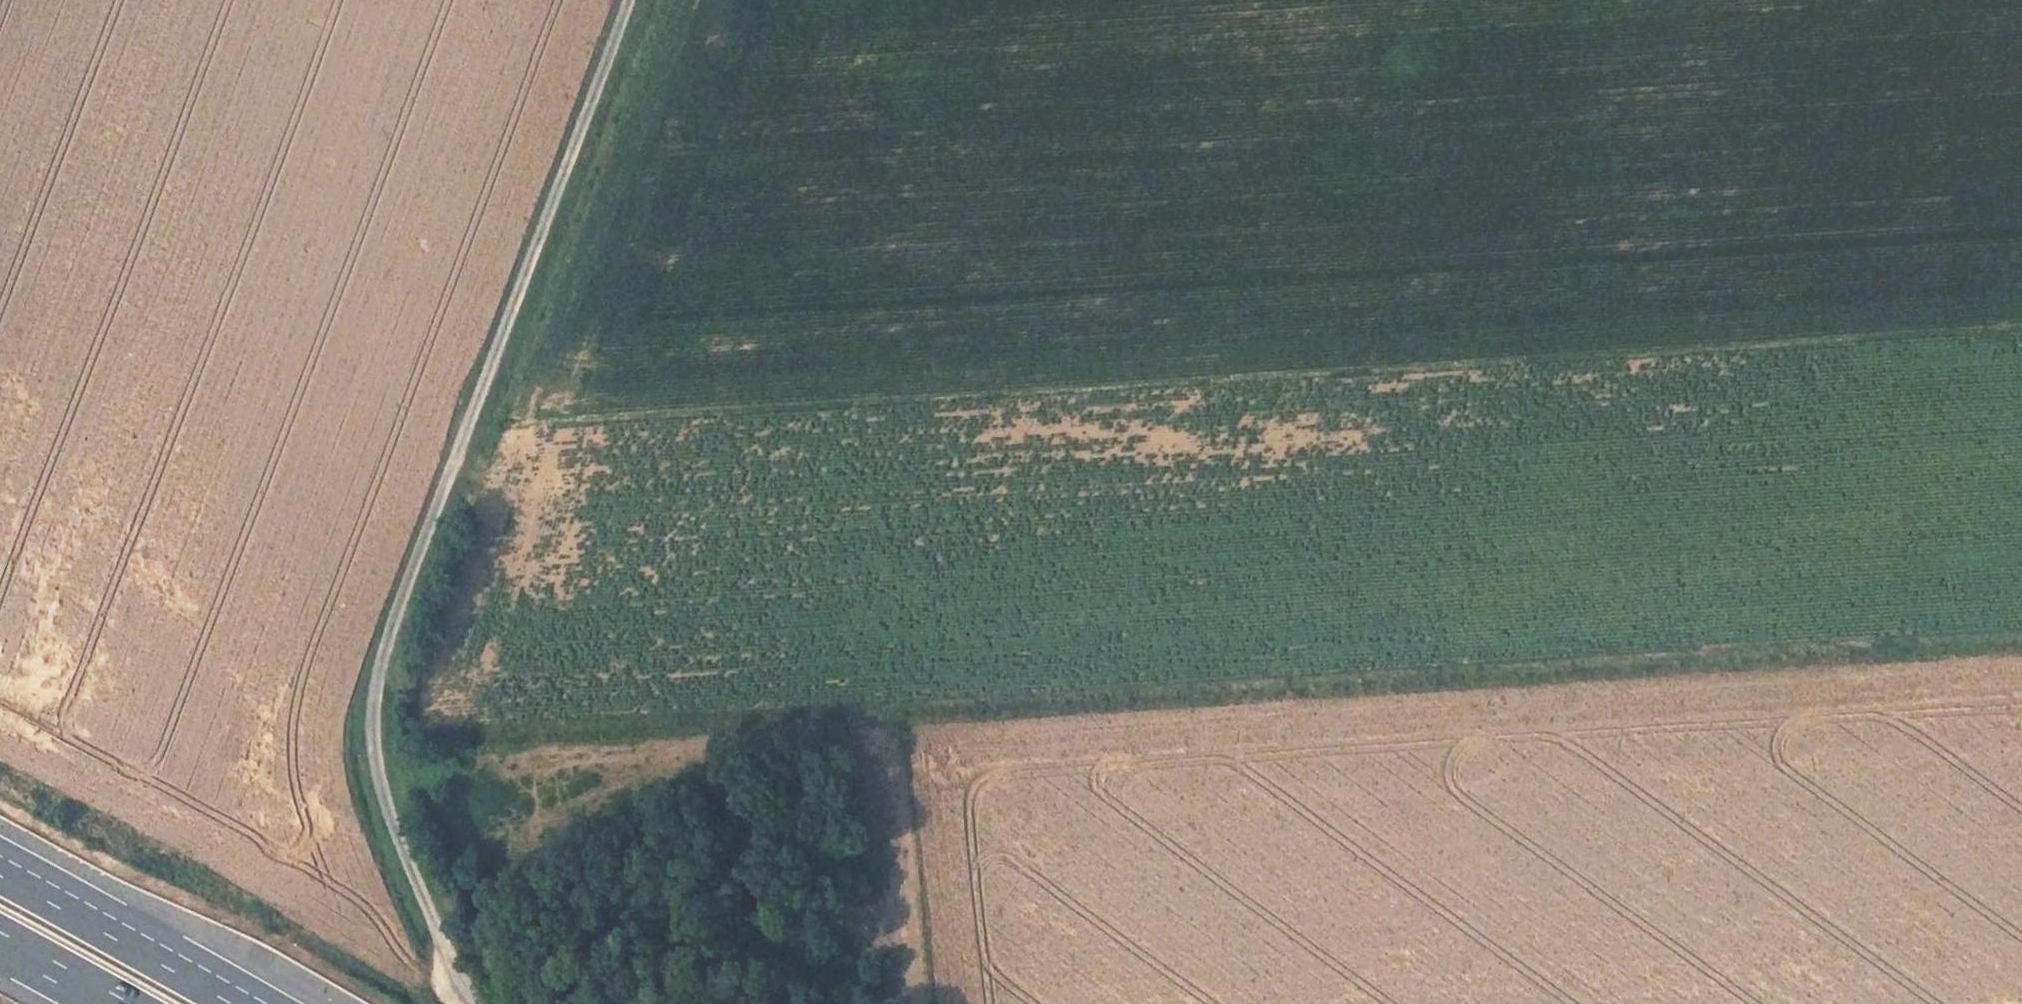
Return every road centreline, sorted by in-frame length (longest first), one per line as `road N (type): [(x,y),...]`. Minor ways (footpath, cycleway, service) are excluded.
road 1 (unclassified): [(479,1003),(451,973),(383,792),(376,683),(627,0)]
road 2 (motorway): [(260,1003),(0,860)]
road 3 (motorway): [(0,946),(109,1003)]

